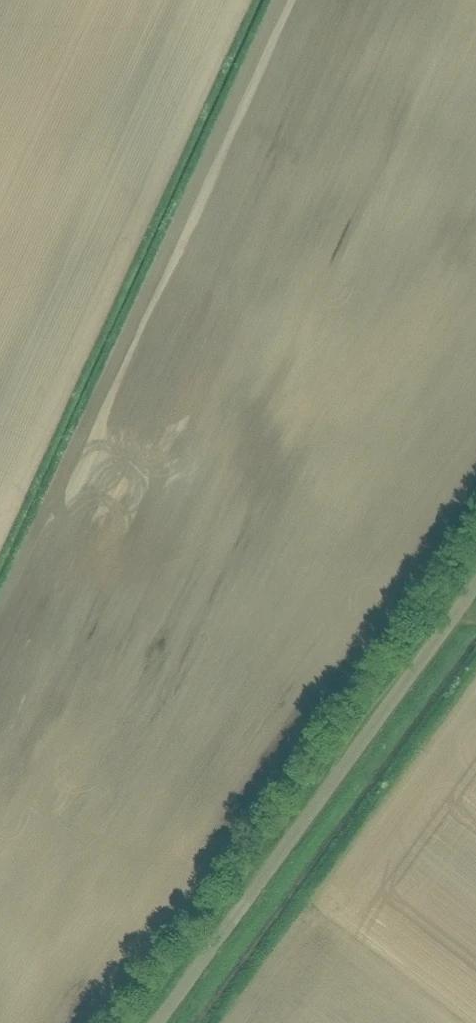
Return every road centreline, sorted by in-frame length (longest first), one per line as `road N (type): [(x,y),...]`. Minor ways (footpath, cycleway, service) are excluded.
road 1 (unclassified): [(475,589),(160,1022)]

